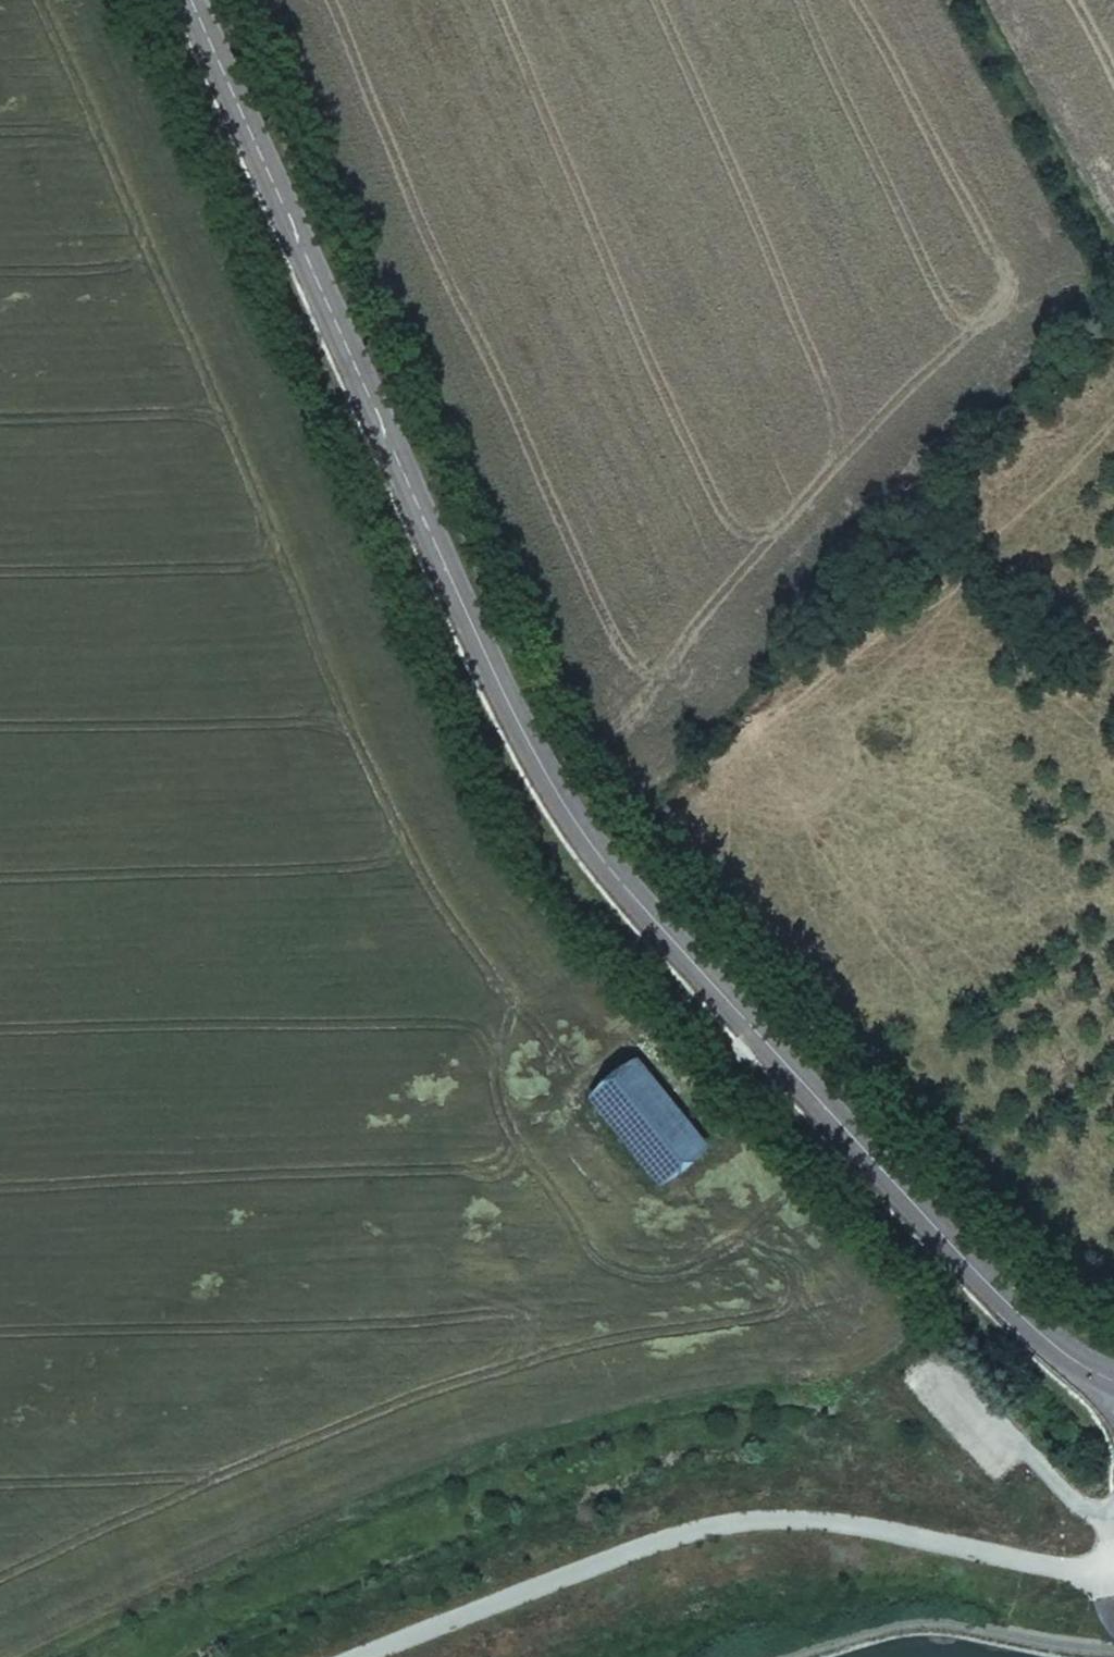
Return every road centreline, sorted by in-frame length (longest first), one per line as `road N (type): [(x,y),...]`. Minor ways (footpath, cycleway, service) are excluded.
road 1 (secondary): [(1113,1398),(1018,1325),(561,830),(191,0)]

